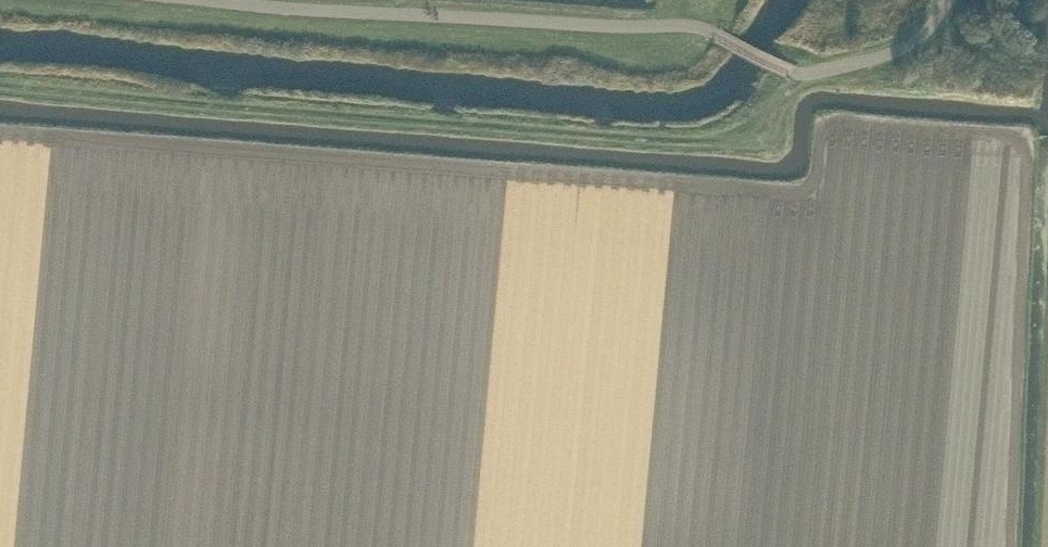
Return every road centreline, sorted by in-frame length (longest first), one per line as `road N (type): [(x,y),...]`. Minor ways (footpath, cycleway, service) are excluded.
road 1 (track): [(0,132),(780,190),(815,180),(829,118),(1011,127),(1027,137),(1008,546)]

